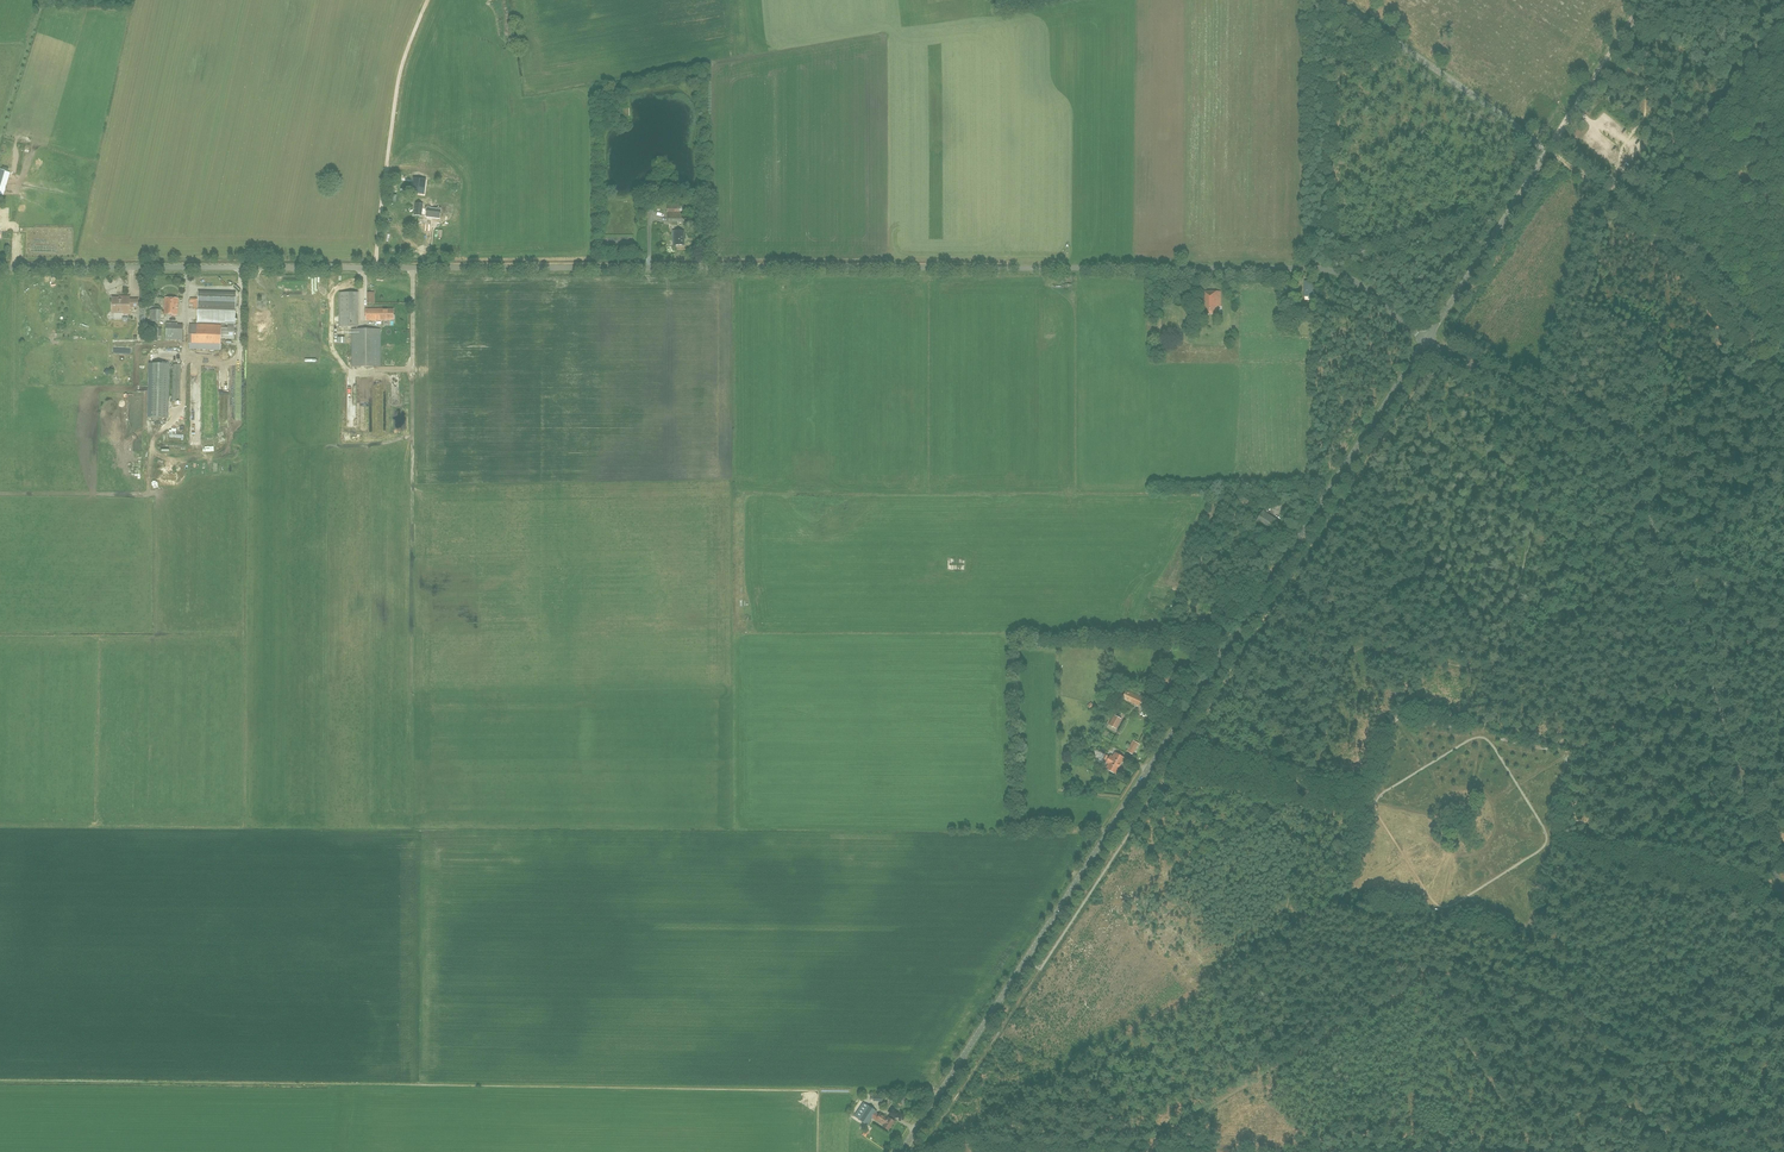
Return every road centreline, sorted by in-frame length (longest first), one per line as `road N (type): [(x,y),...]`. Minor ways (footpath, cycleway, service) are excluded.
road 1 (unclassified): [(1427,340),(1342,274),(1303,268),(0,267)]
road 2 (tertiary): [(902,1151),(1427,340)]
road 3 (tertiary): [(1783,895),(1621,456),(1595,431),(1427,340)]
road 4 (track): [(375,269),(402,83),(429,0)]
road 5 (tertiary): [(1542,148),(1341,0)]
road 6 (tertiary): [(1427,340),(1540,163),(1542,148)]
road 7 (track): [(1761,363),(1686,262),(1613,201)]
road 8 (track): [(1607,215),(1561,412)]
road 9 (track): [(1761,363),(1621,456)]
road 10 (track): [(1783,491),(1666,568)]
road 11 (track): [(1642,0),(1573,109)]

